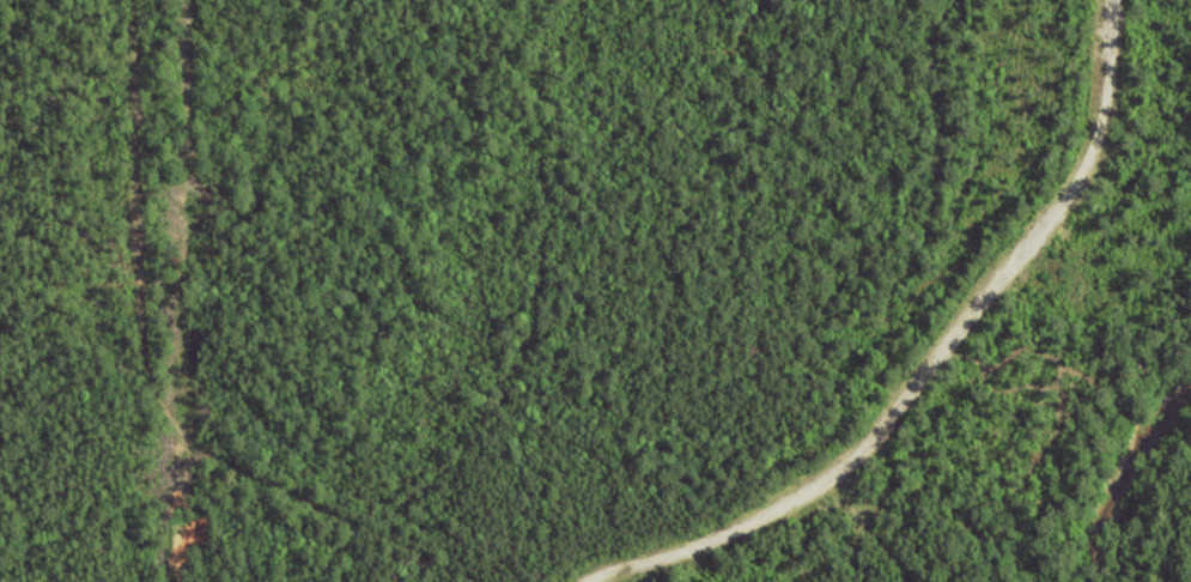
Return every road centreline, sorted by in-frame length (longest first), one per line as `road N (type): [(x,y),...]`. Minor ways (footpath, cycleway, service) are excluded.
road 1 (track): [(596,581),(718,540),(806,495),(880,431),(976,302),(1051,229),(1125,0)]
road 2 (residential): [(181,575),(192,469),(156,380),(141,260),(141,0)]

